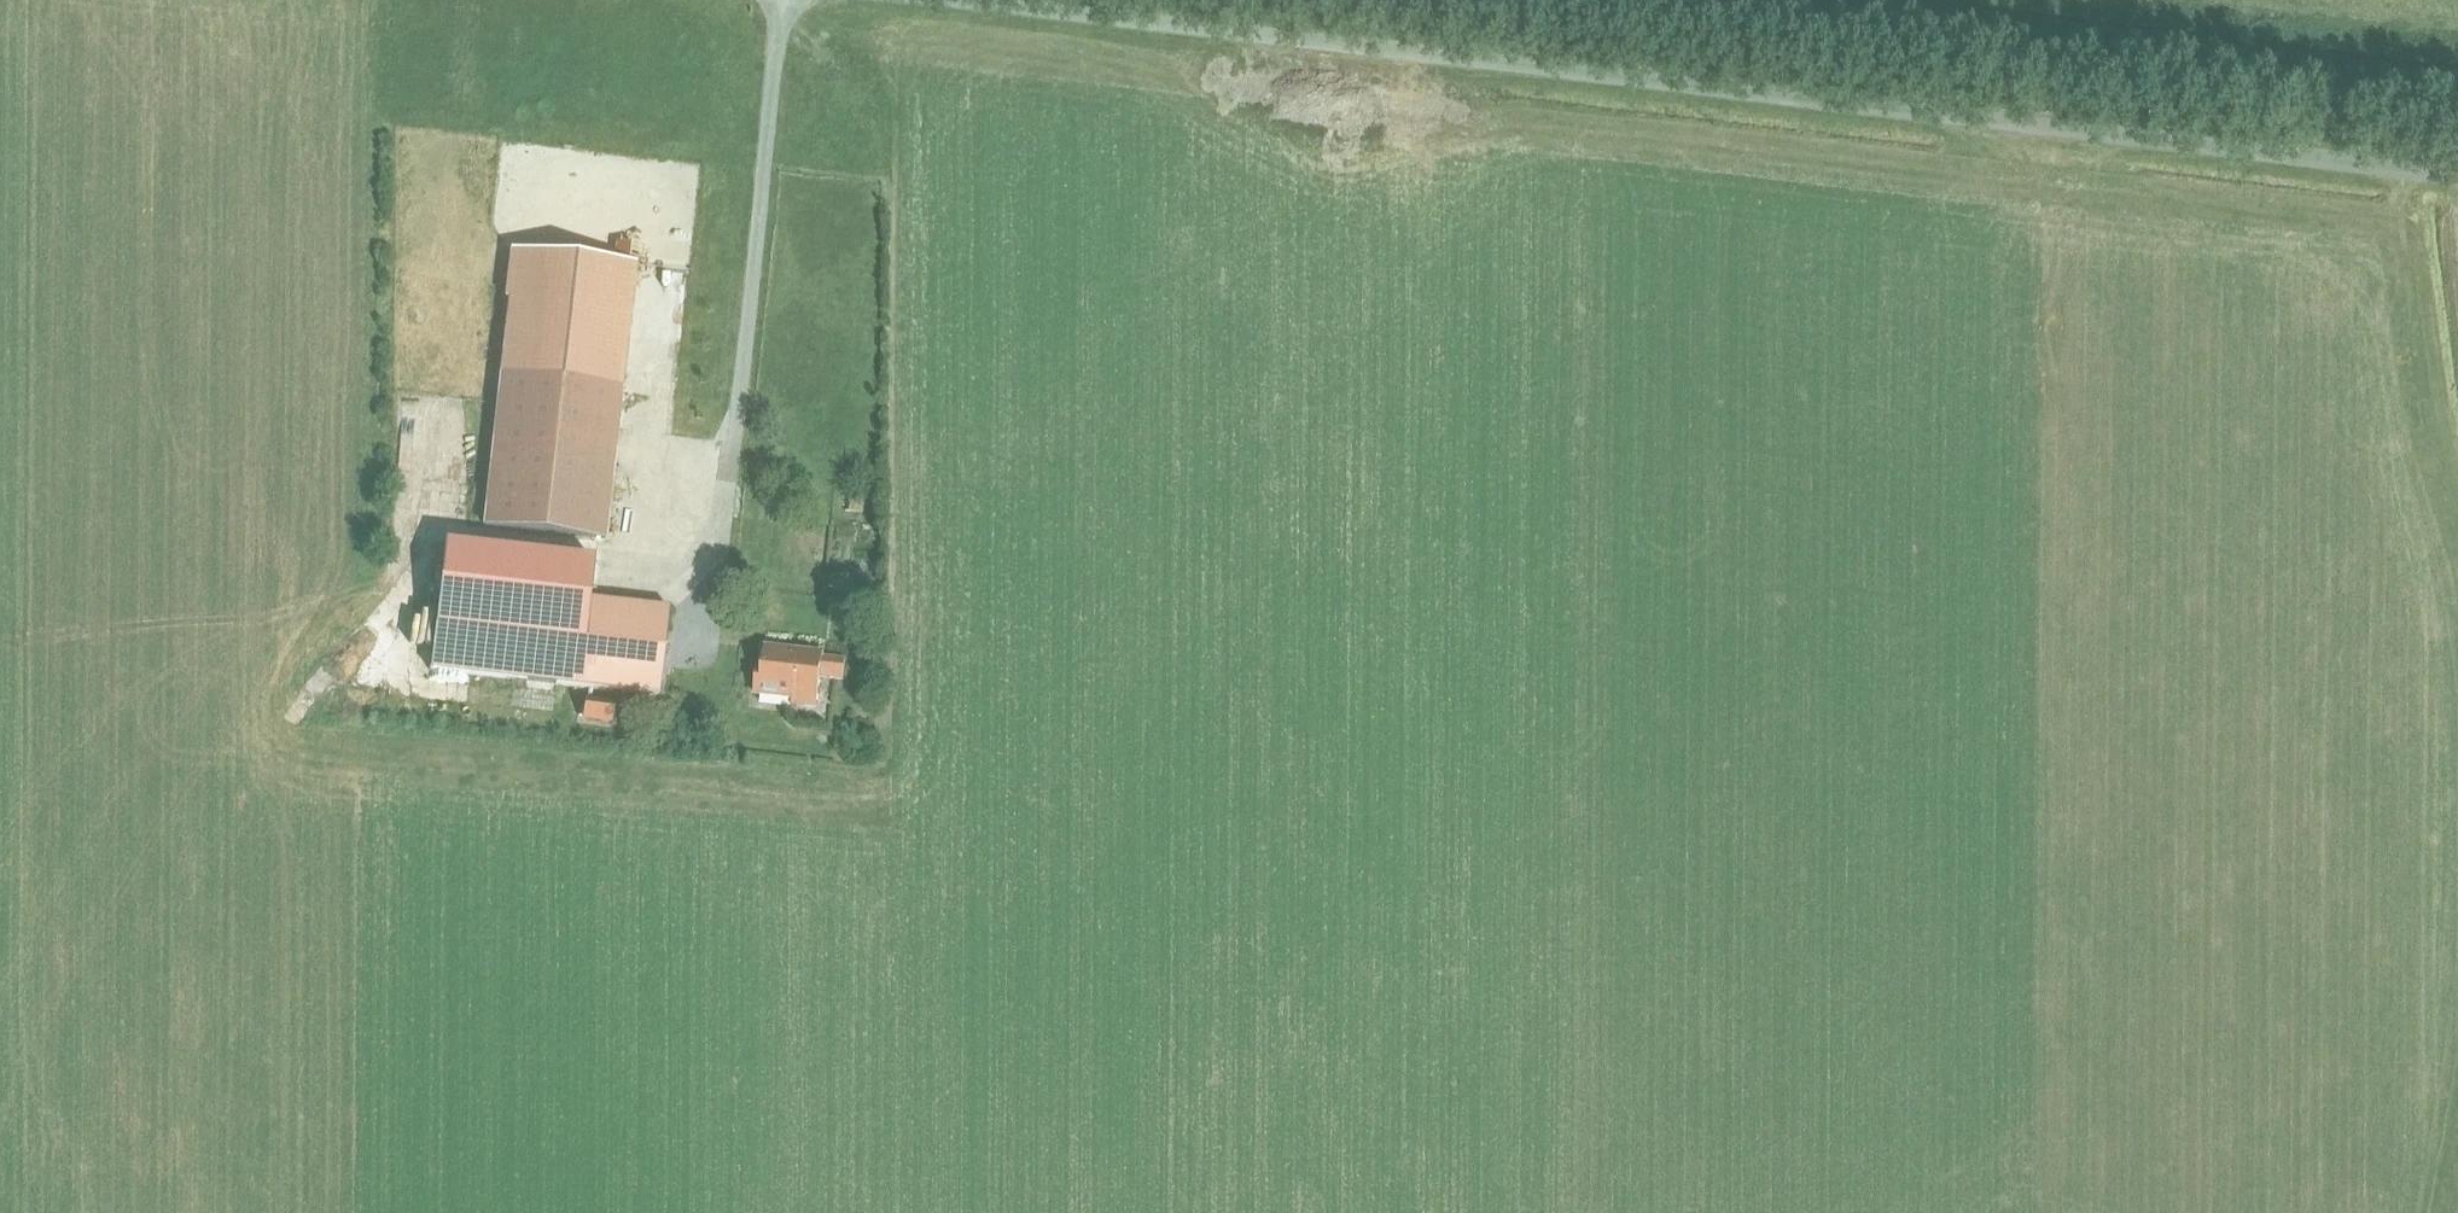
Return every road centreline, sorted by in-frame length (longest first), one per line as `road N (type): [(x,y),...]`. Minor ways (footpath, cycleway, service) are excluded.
road 1 (unclassified): [(947,0),(2457,178)]
road 2 (track): [(2457,483),(2437,429),(2394,170)]

